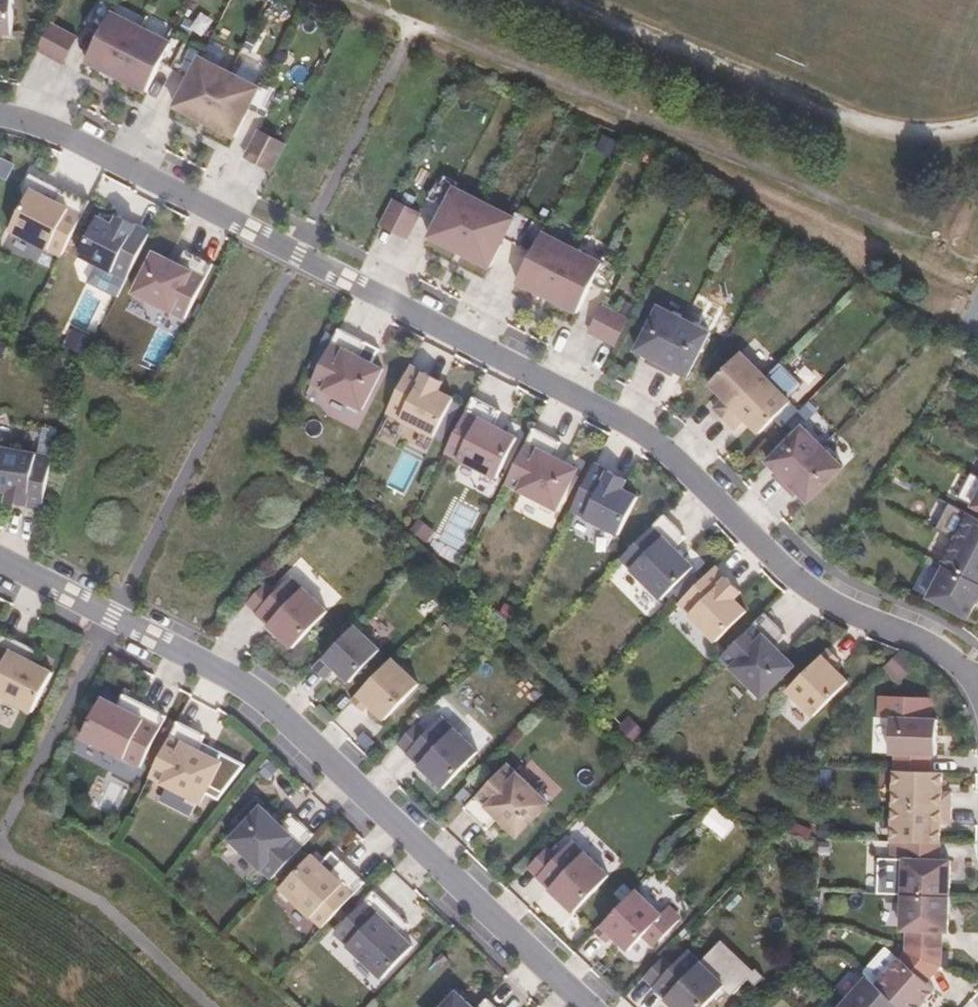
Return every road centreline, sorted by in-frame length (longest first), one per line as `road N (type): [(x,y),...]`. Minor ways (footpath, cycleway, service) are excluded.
road 1 (residential): [(0,113),(62,133),(620,417),(673,455),(793,575),(862,618),(930,643),(977,683)]
road 2 (residential): [(586,1006),(275,710),(236,682),(0,562)]

